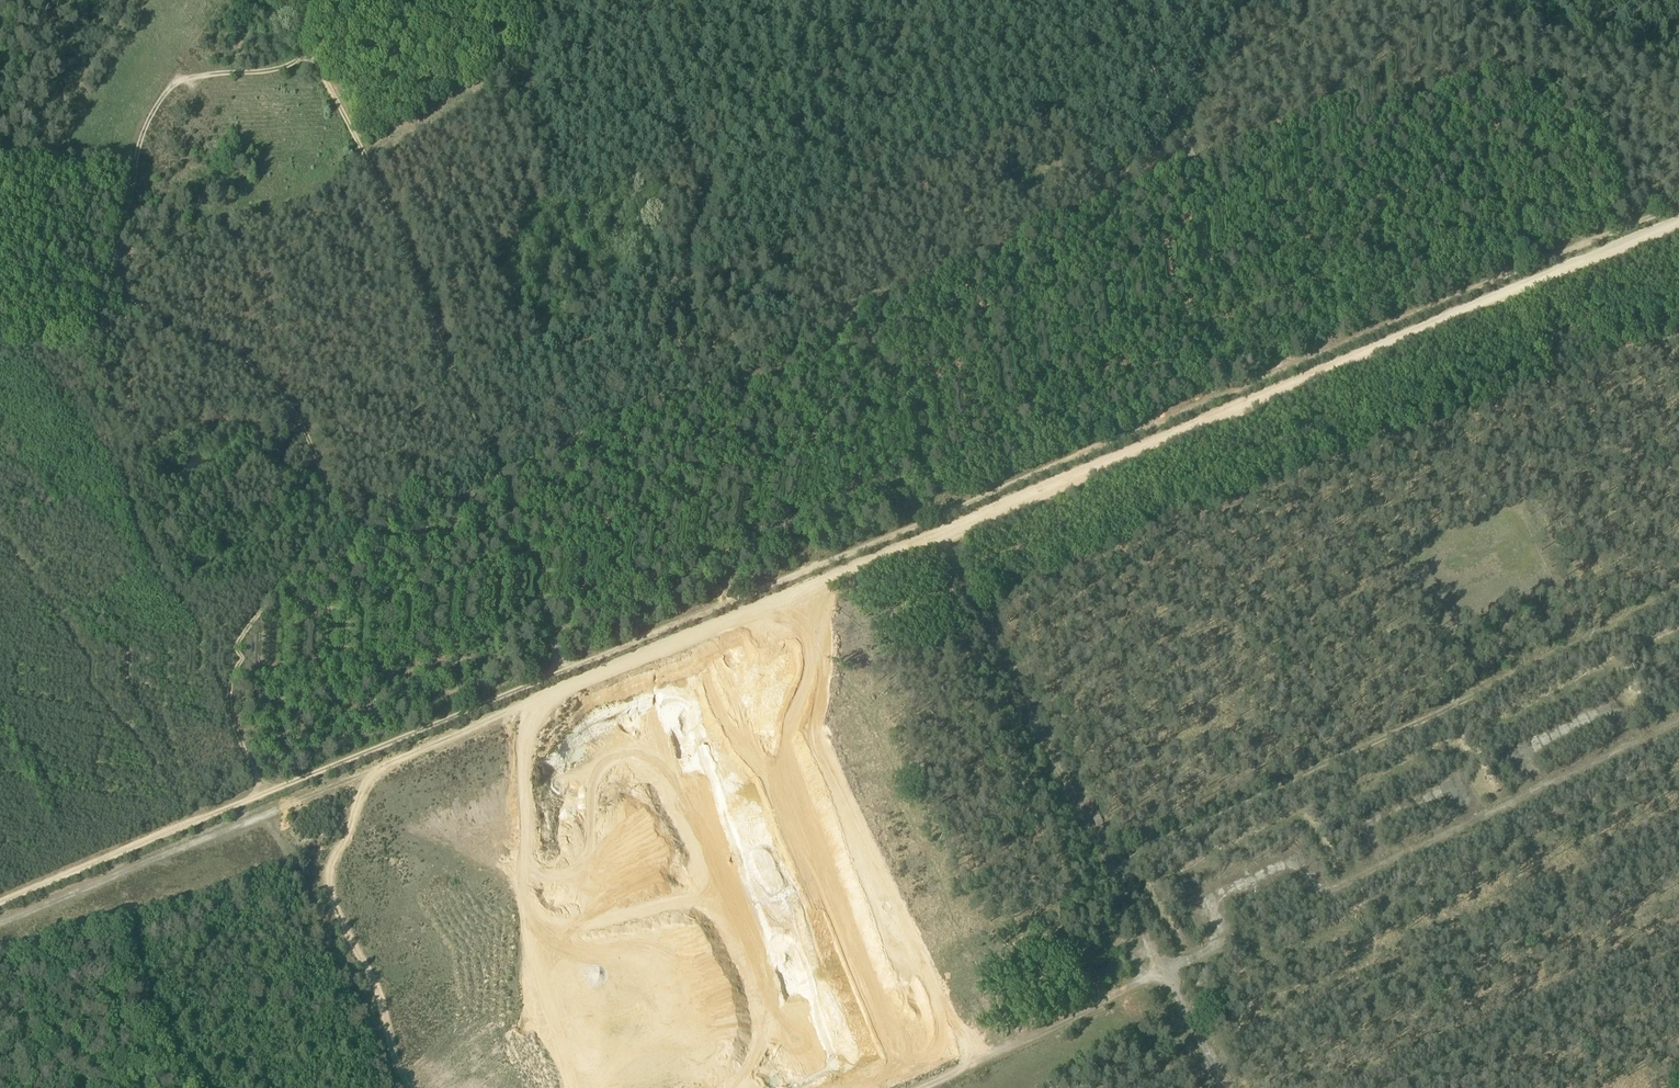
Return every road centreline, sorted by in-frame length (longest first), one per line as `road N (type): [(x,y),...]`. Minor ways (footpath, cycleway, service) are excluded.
road 1 (track): [(0,924),(1678,219)]
road 2 (track): [(0,904),(1678,205)]
road 3 (track): [(301,79),(267,95),(175,109),(145,150),(120,266),(129,326),(282,421),(326,513),(325,540),(230,688),(231,716),(267,793)]
road 4 (track): [(307,66),(368,190),(562,671)]
road 5 (track): [(1106,869),(1582,645),(1562,586)]
road 6 (track): [(934,530),(1158,969)]
road 7 (track): [(1289,369),(1118,7)]
road 8 (track): [(1158,969),(904,1087)]
road 9 (track): [(1158,969),(1220,1087)]

